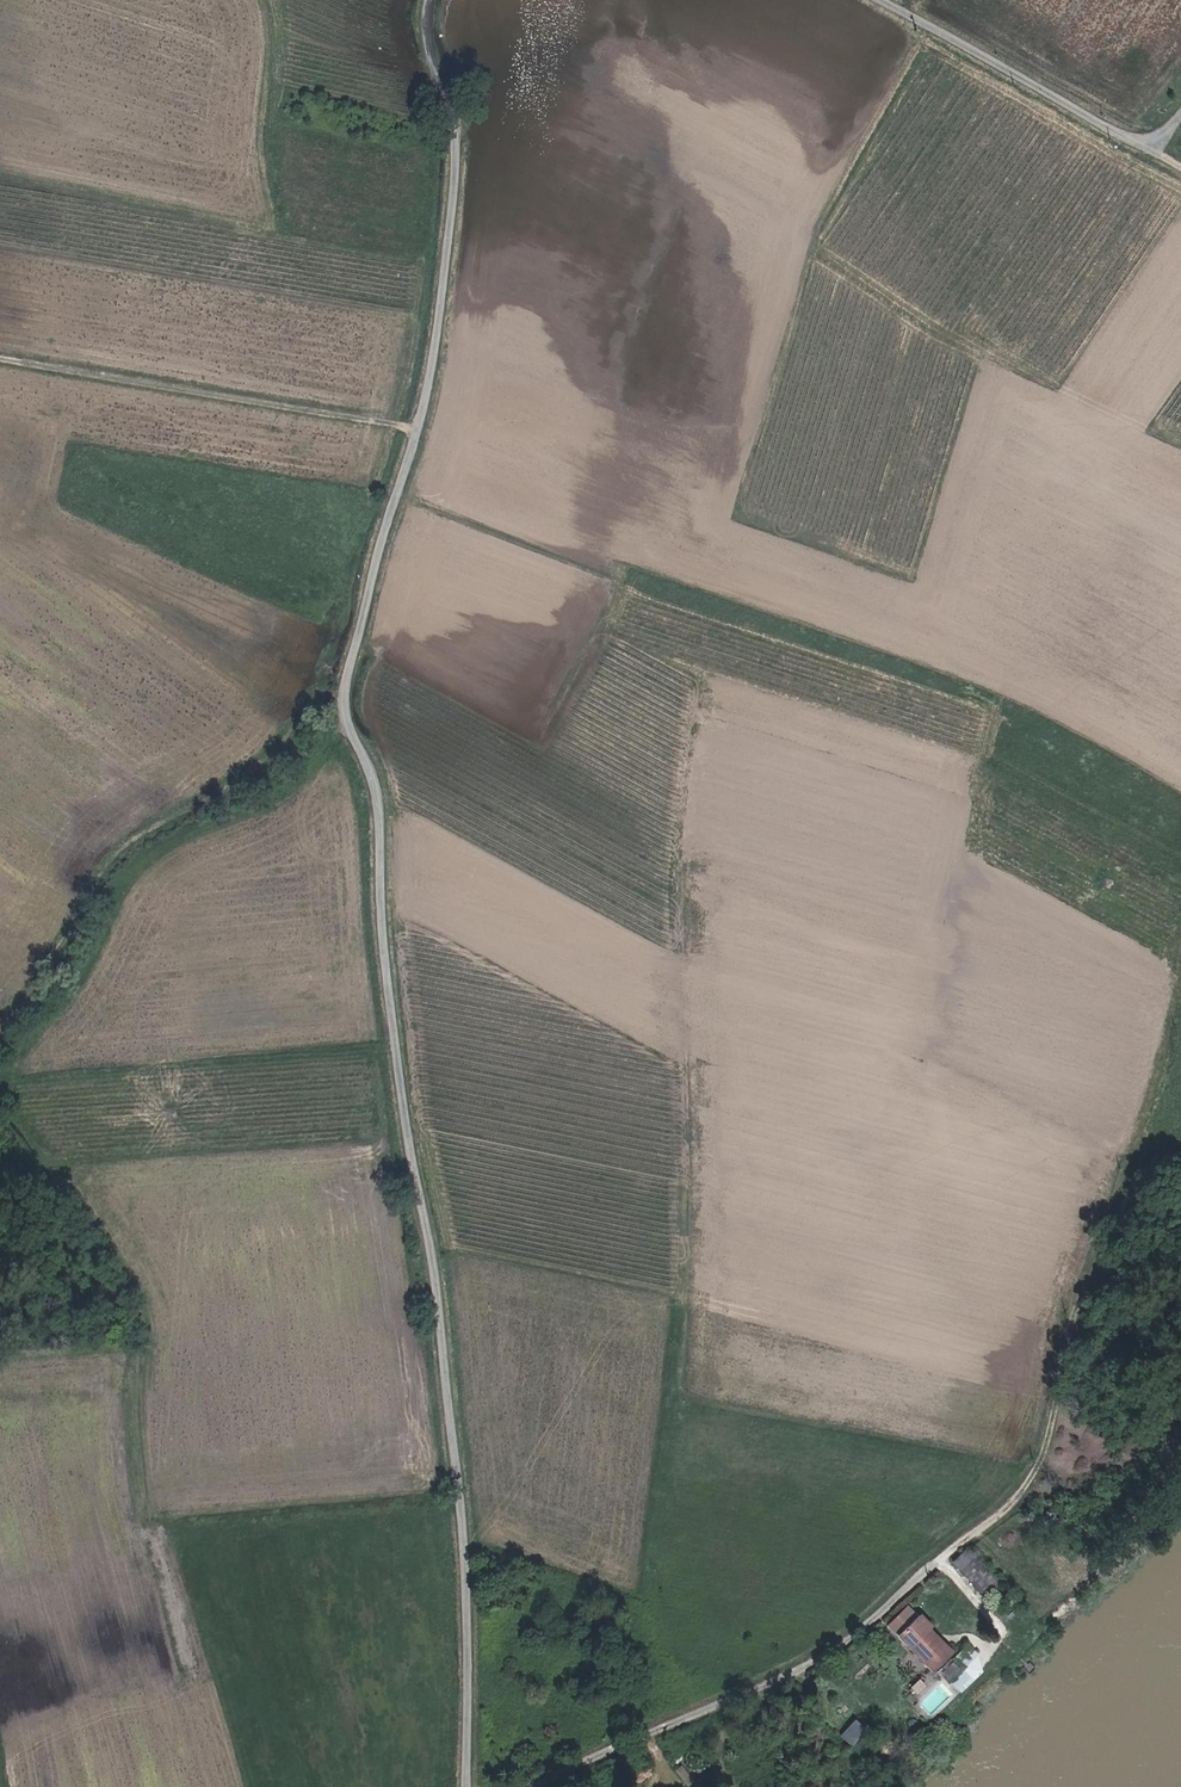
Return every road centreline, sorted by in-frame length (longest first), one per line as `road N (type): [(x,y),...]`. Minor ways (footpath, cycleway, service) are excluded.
road 1 (unclassified): [(435,0),(433,47),(458,112),(459,137),(441,344),(348,701),(382,797),(389,970),(439,1277),(470,1550),(473,1786)]
road 2 (track): [(1052,1462),(1000,1523),(792,1684),(691,1718),(539,1786)]
road 3 (unclassified): [(1156,149),(883,0)]

